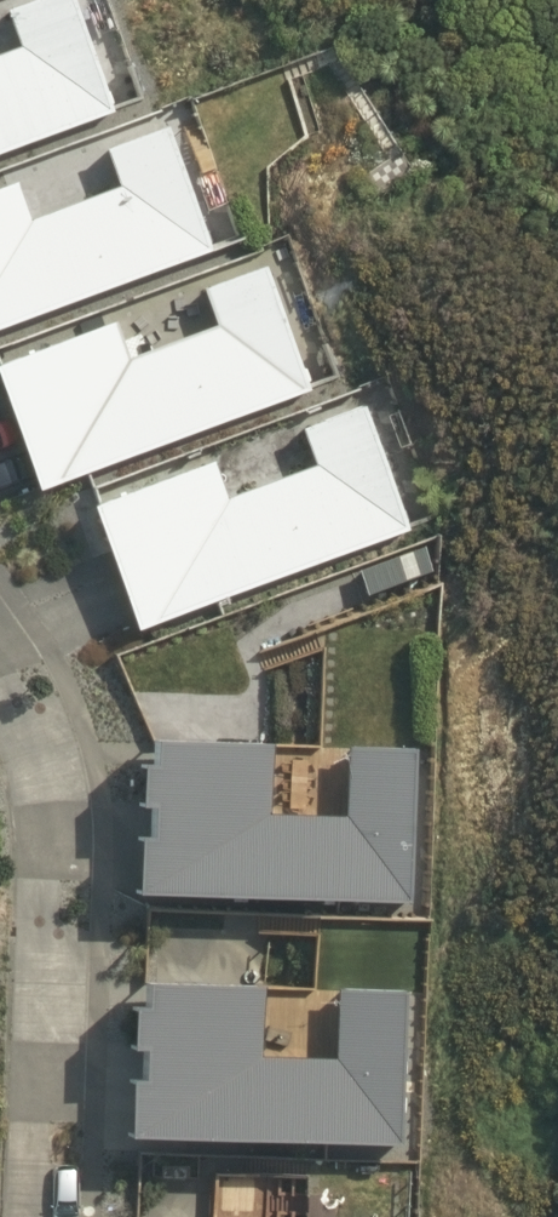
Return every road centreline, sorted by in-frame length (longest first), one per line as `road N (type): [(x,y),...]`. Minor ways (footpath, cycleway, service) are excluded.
road 1 (residential): [(30,1216),(40,825),(0,698)]

